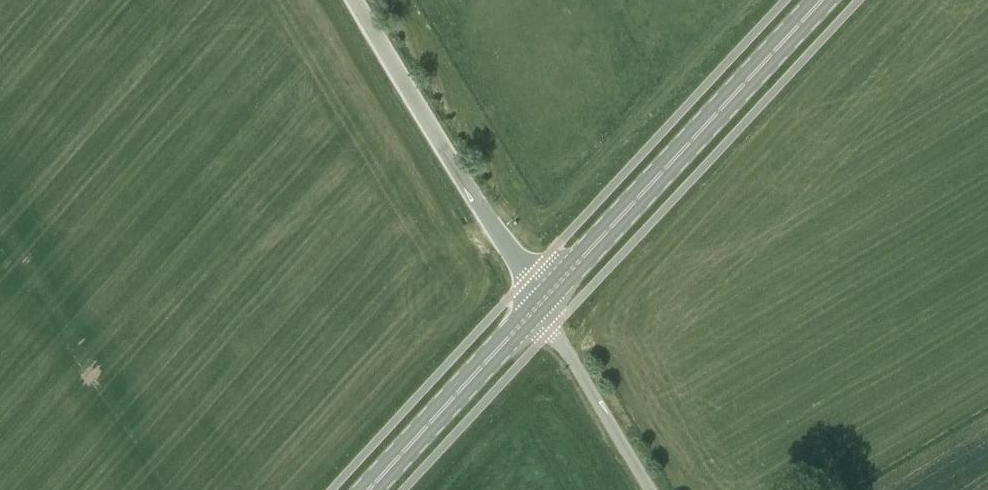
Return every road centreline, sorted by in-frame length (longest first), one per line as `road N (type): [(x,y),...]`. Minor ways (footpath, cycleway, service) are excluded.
road 1 (primary): [(538,302),(824,0)]
road 2 (unclassified): [(538,302),(361,0)]
road 3 (primary): [(366,489),(538,302)]
road 4 (unclassified): [(649,489),(538,302)]

